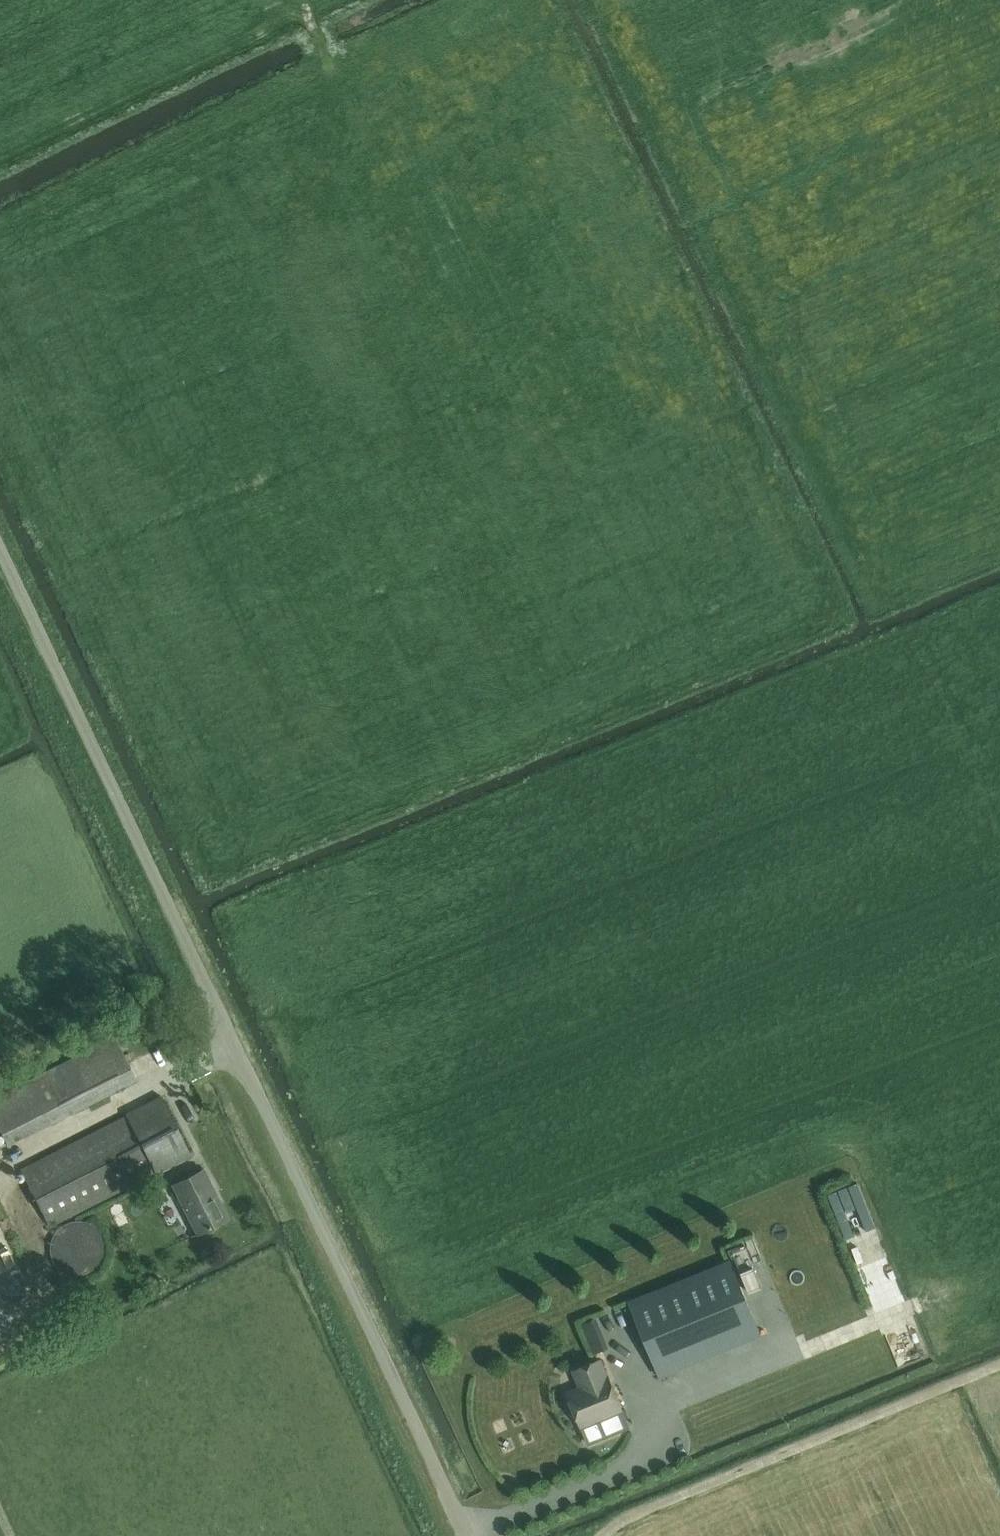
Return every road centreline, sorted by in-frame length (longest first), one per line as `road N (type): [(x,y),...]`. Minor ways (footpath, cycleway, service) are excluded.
road 1 (unclassified): [(467,1534),(0,551)]
road 2 (unclassified): [(467,1534),(637,1462)]

